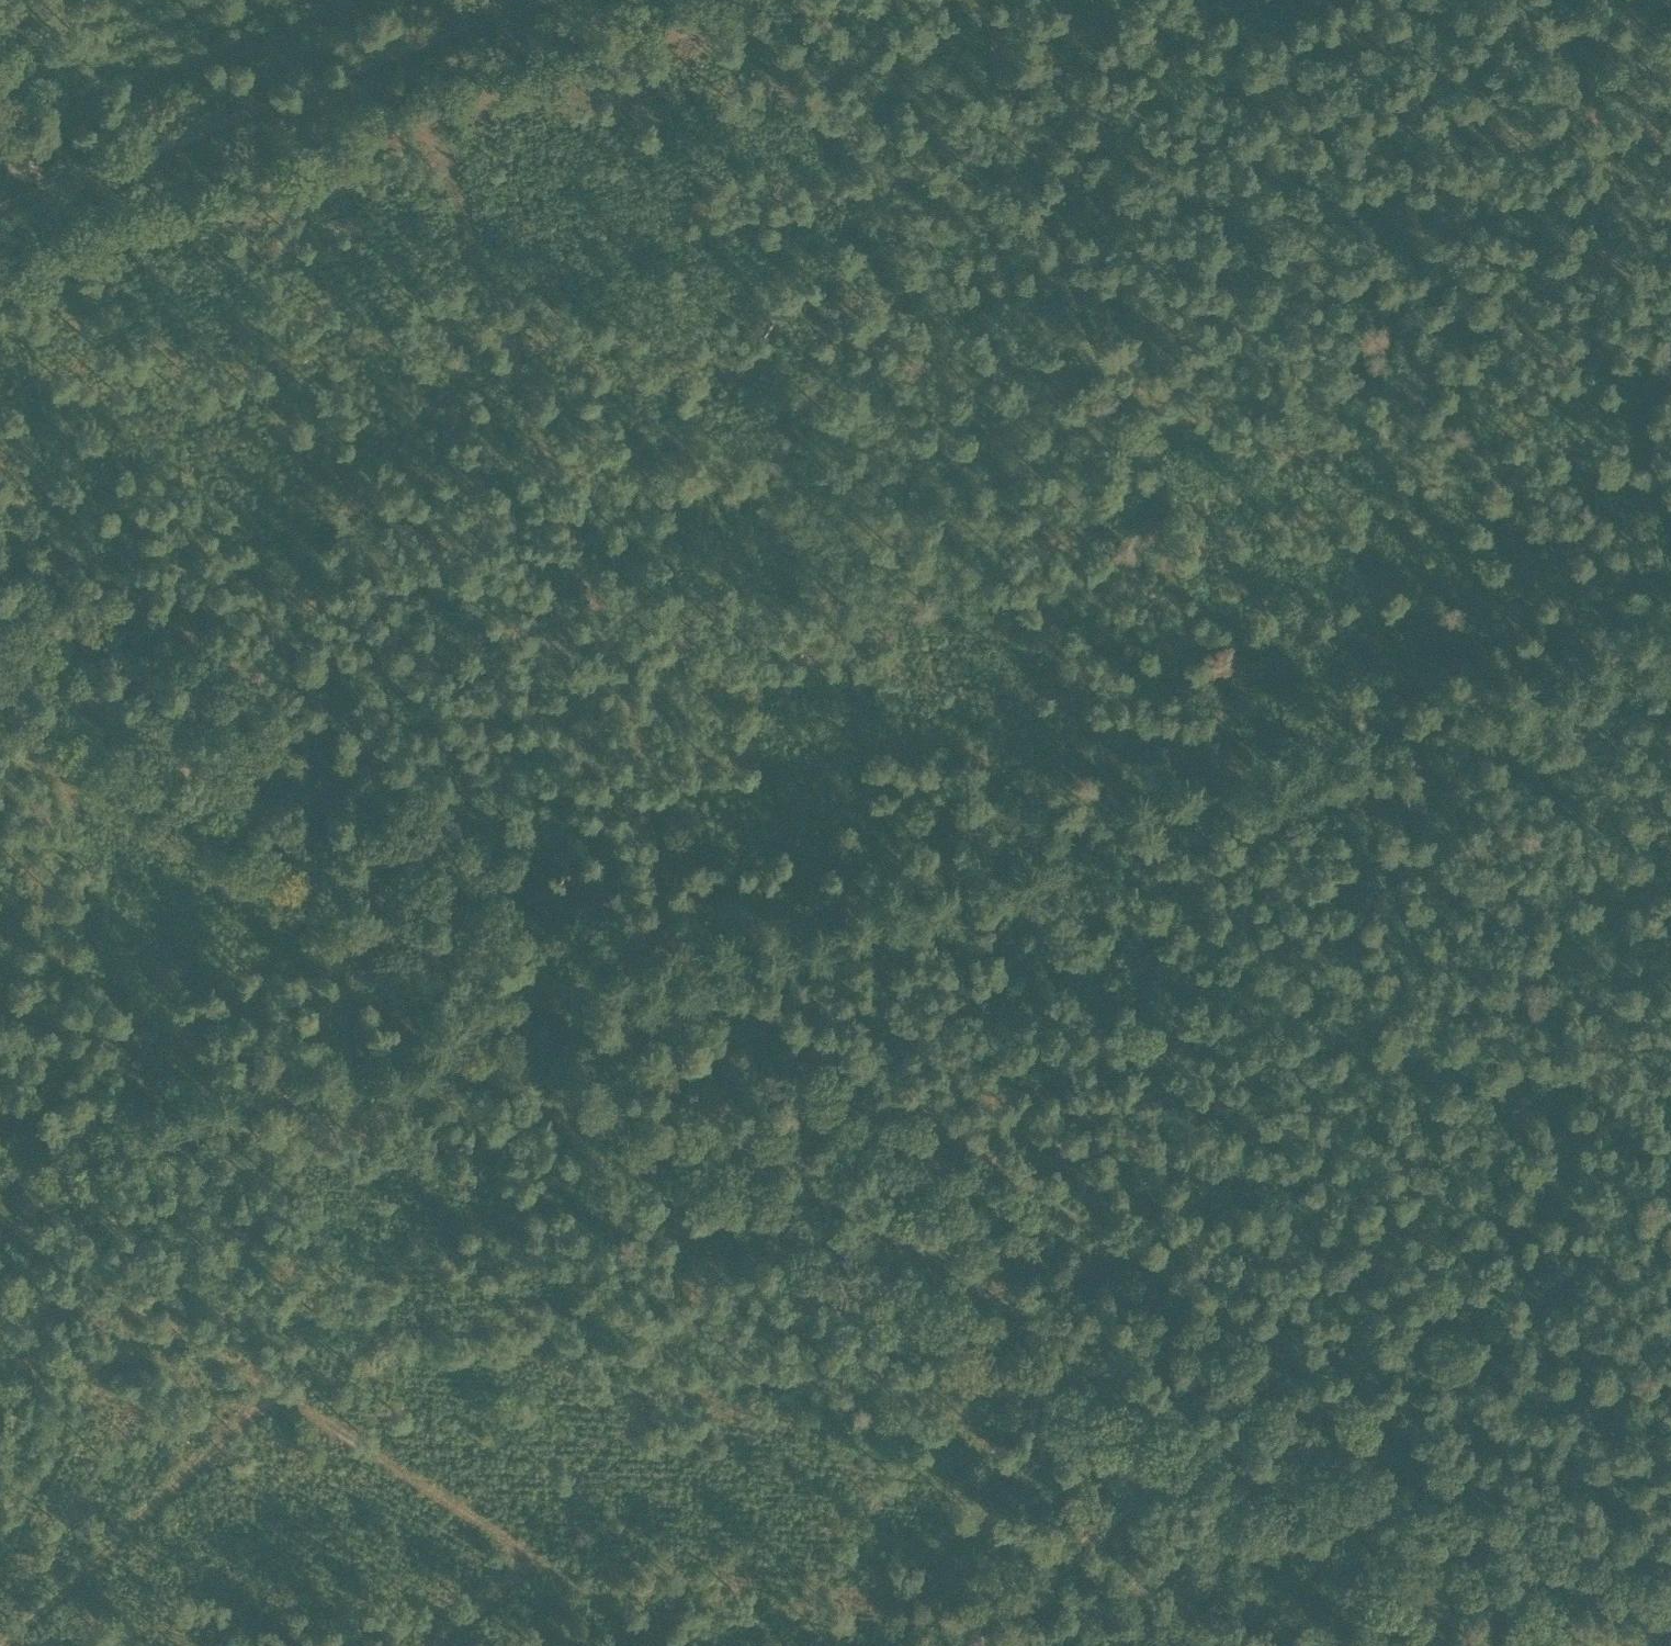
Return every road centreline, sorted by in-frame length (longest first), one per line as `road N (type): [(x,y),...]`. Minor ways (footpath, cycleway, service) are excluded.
road 1 (track): [(0,521),(1583,1550),(1624,1564)]
road 2 (track): [(0,1177),(688,966),(1670,646)]
road 3 (track): [(0,660),(1205,1444)]
road 4 (track): [(1670,1554),(1624,1564),(1351,748)]
road 5 (track): [(711,958),(433,128)]
road 6 (track): [(978,0),(1241,785)]
road 7 (track): [(765,0),(0,292)]
road 8 (track): [(553,485),(764,432),(817,405),(855,340),(857,233),(846,185),(822,128),(754,57),(729,14)]
road 9 (track): [(14,202),(538,0)]
road 10 (track): [(543,457),(114,593)]
road 11 (track): [(1561,0),(1670,333)]
road 12 (track): [(282,1392),(13,1223)]
road 13 (track): [(982,1645),(1205,1444)]
road 14 (track): [(1205,1444),(1329,1498),(1393,1540)]
road 15 (track): [(14,202),(13,0)]
road 16 (track): [(1393,1540),(1556,1645)]
road 17 (track): [(537,1551),(437,1645)]

